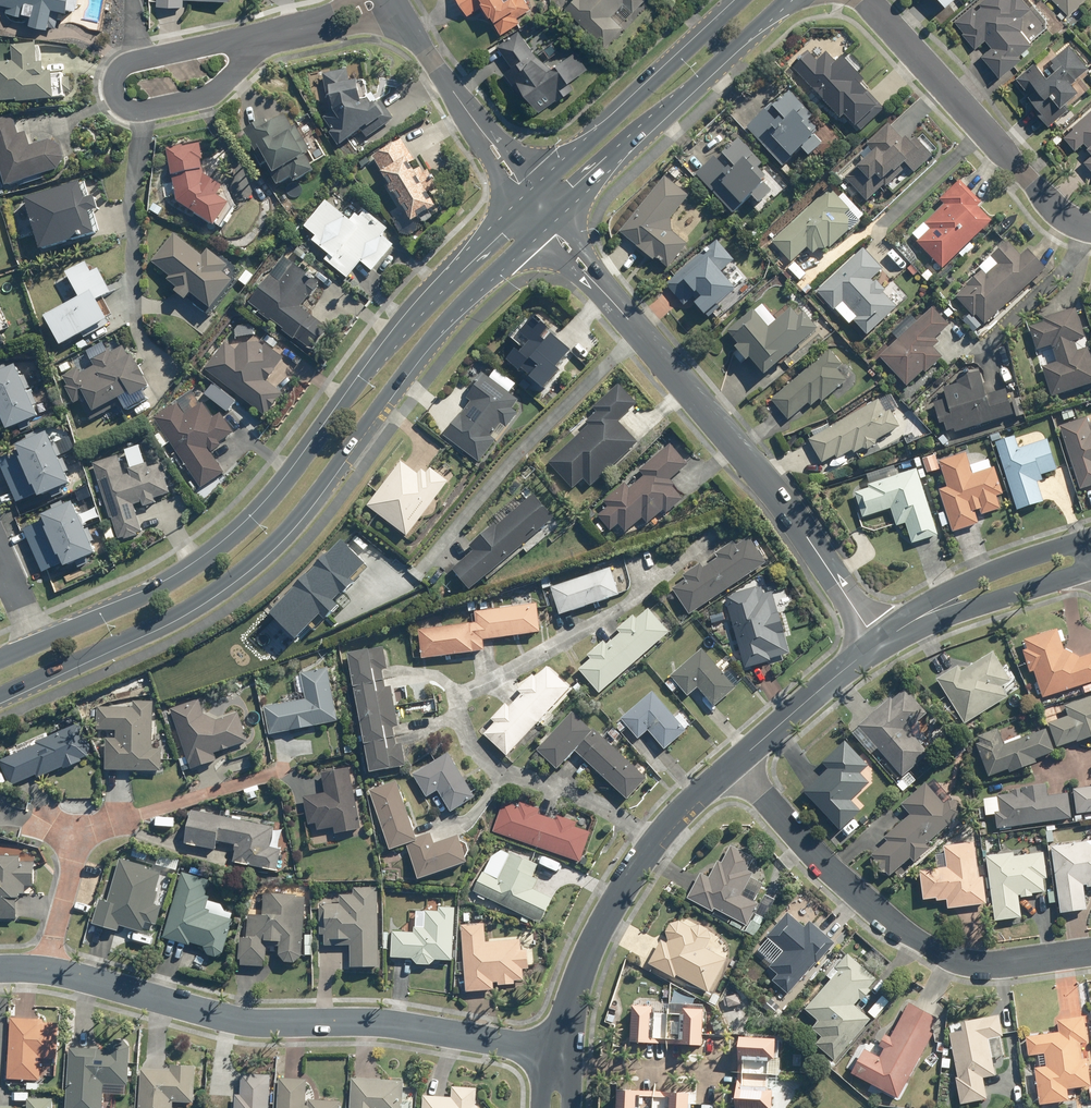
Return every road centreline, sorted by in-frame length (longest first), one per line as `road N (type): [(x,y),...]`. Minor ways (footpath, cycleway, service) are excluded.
road 1 (secondary): [(535,237),(436,334),(330,477),(238,575),(163,621),(0,695)]
road 2 (secondary): [(0,660),(149,596),(215,558),(271,509),(435,288),(515,211)]
road 3 (residential): [(47,968),(248,1020),(403,1025),(558,1052)]
road 4 (residential): [(740,762),(860,896),(953,960),(982,965),(1090,952)]
road 5 (tertiary): [(618,305),(882,638)]
road 6 (tertiary): [(740,762),(668,828),(623,890),(593,945),(558,1052)]
road 7 (secondary): [(788,0),(560,214)]
road 8 (secondary): [(540,191),(740,0)]
road 9 (residential): [(1090,227),(1062,213),(909,47)]
road 10 (residential): [(270,33),(209,96),(140,110),(119,101),(113,82),(140,59)]
road 11 (residential): [(882,638),(905,614),(992,570),(1090,538)]
road 12 (residential): [(1090,569),(882,638)]
road 13 (tertiary): [(882,638),(740,762)]
road 14 (residential): [(78,838),(47,968)]
road 15 (residential): [(140,59),(270,33)]
road 16 (tertiary): [(392,0),(464,104)]

